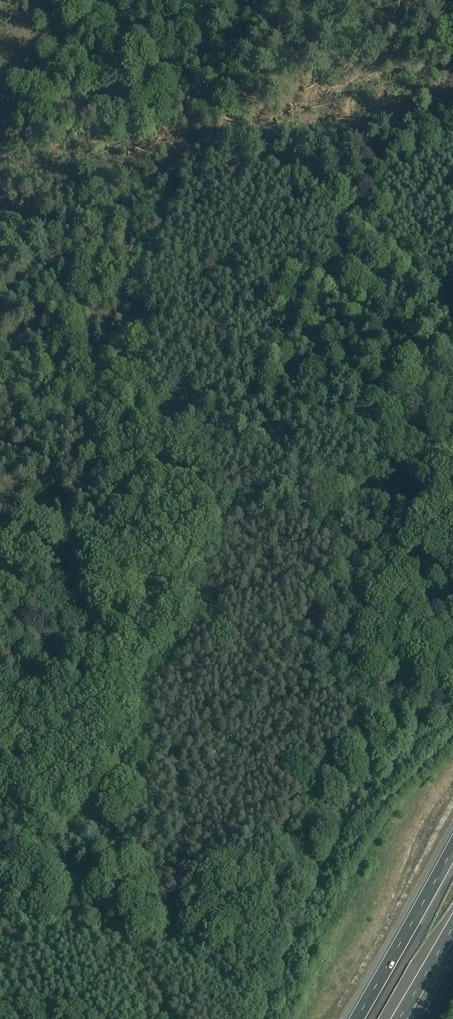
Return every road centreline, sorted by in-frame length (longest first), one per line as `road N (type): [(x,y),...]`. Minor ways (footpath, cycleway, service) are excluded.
road 1 (motorway): [(452,848),(356,1018)]
road 2 (track): [(102,0),(0,128)]

